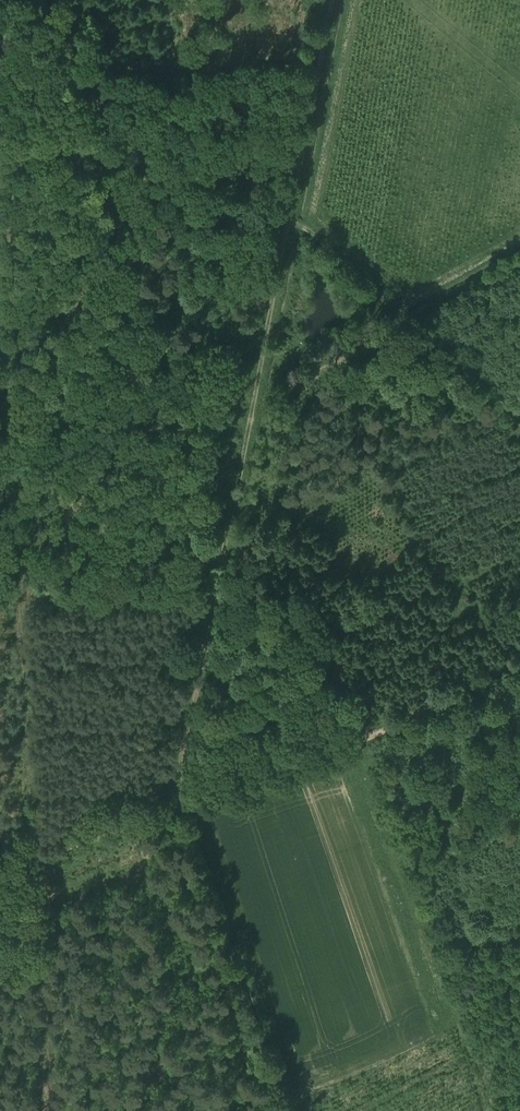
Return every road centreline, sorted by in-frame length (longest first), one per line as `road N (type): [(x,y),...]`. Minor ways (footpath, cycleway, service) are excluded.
road 1 (track): [(287,217),(172,813)]
road 2 (track): [(0,881),(519,673)]
road 3 (track): [(519,417),(287,217)]
road 4 (track): [(327,0),(287,217)]

